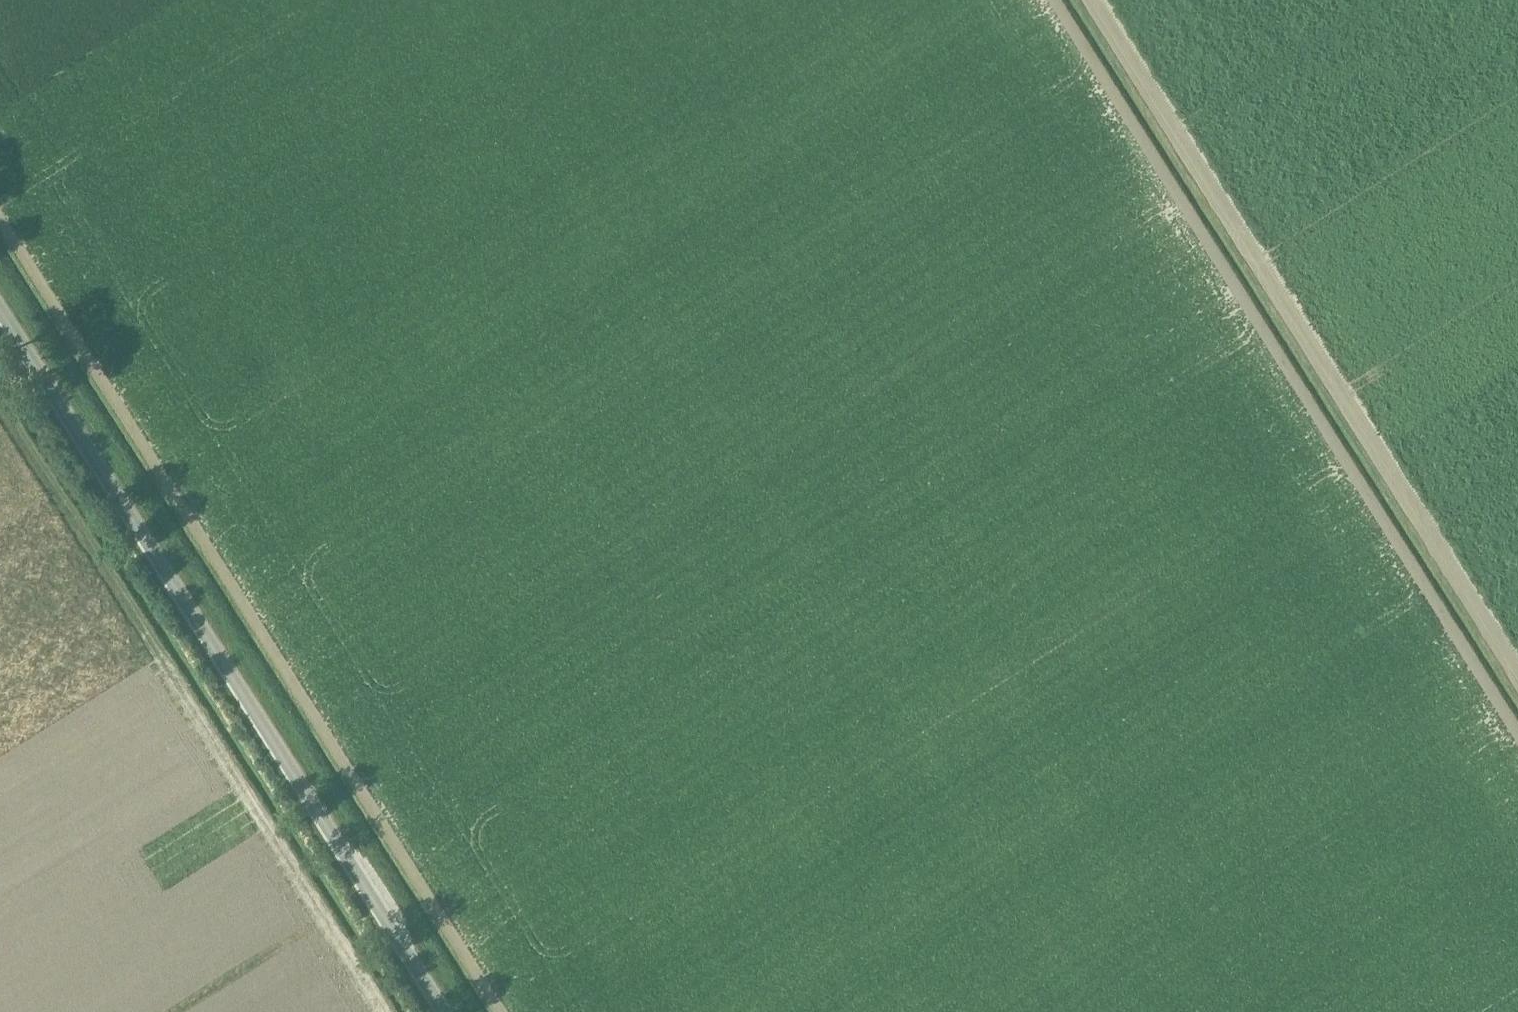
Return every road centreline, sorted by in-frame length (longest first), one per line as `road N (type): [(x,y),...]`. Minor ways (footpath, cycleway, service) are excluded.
road 1 (unclassified): [(444,1011),(0,309)]

